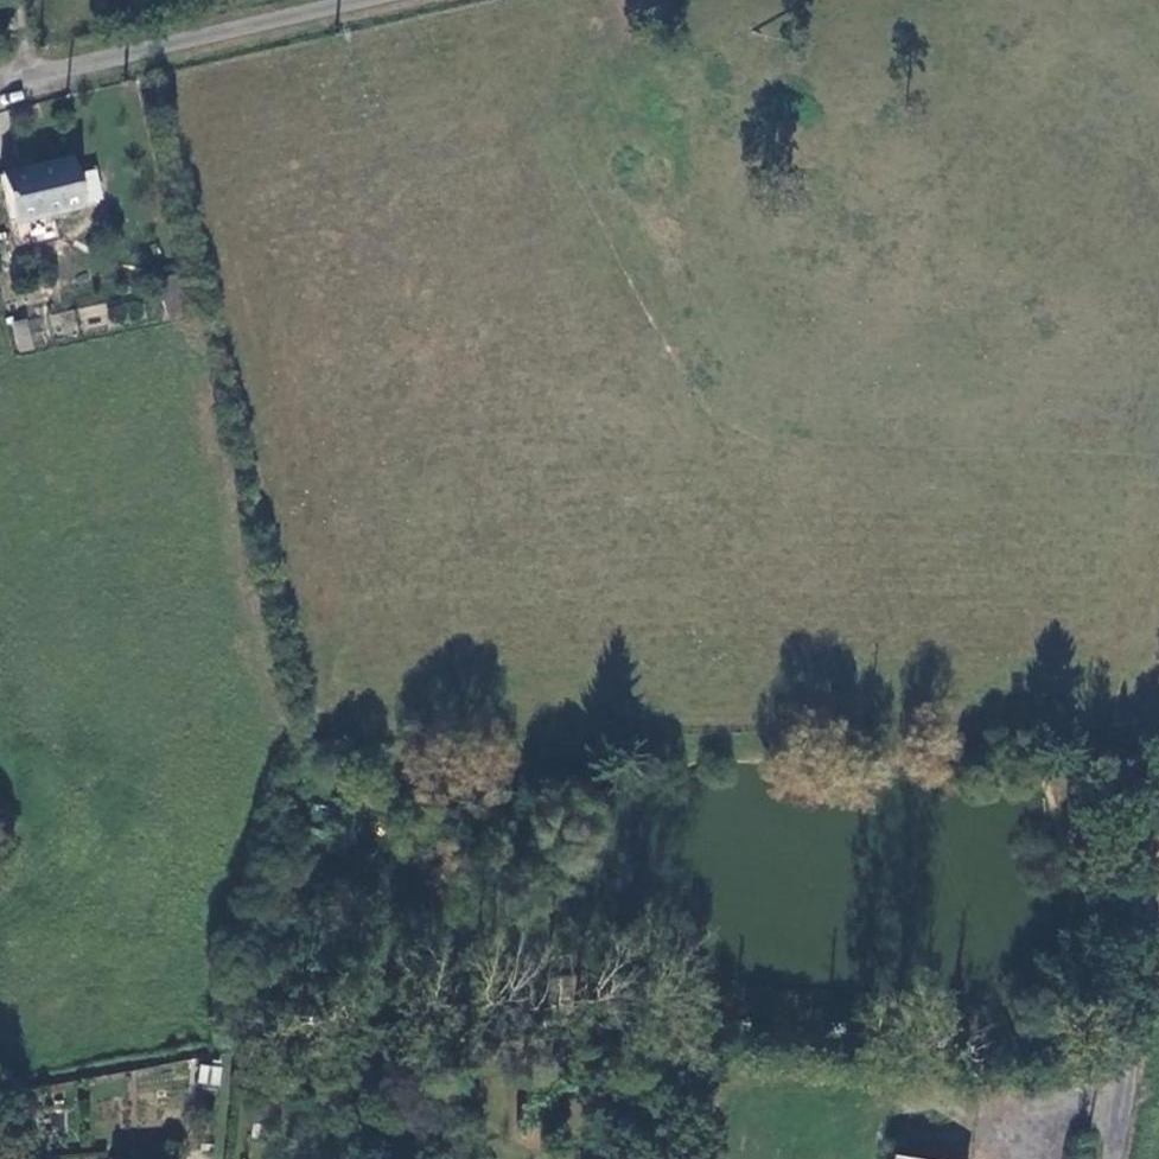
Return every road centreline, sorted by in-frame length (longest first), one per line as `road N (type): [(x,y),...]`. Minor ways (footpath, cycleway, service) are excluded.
road 1 (unclassified): [(0,82),(358,0)]
road 2 (unclassified): [(1158,879),(1110,1158)]

